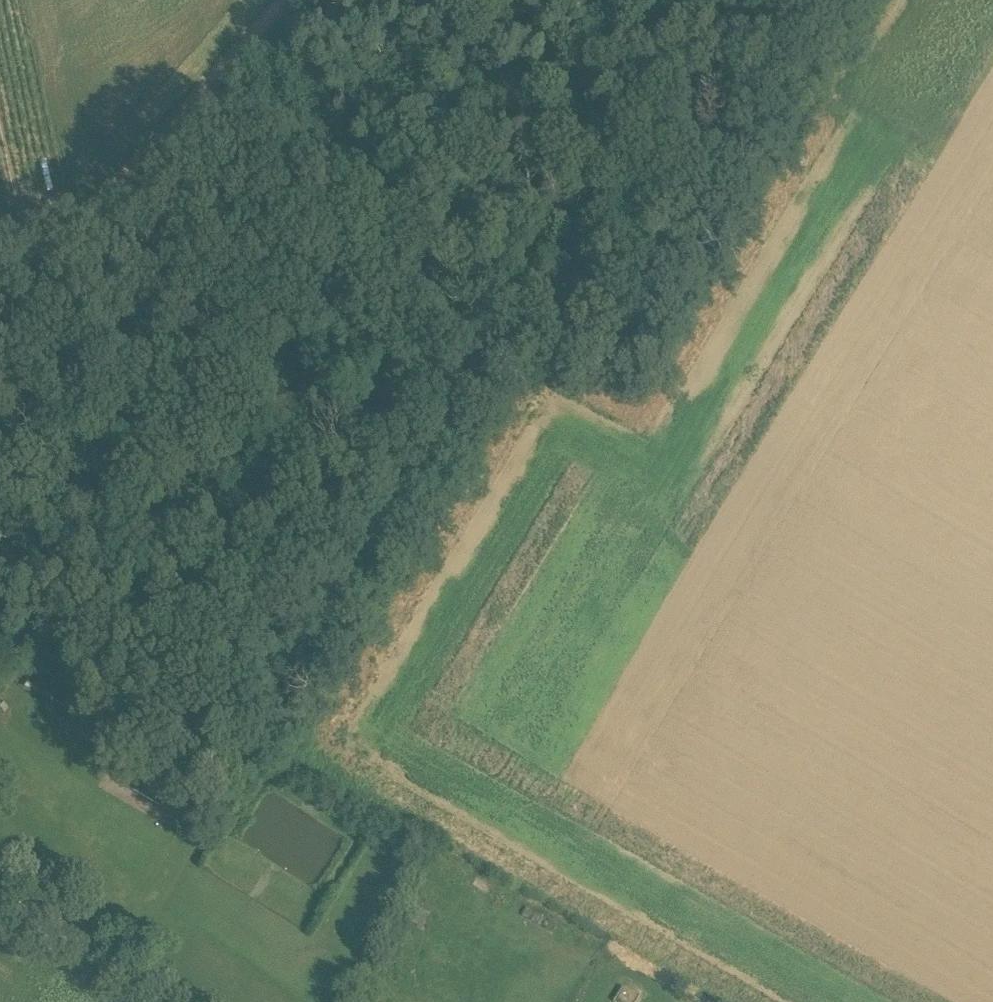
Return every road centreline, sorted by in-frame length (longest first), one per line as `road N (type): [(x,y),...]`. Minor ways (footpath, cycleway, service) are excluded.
road 1 (track): [(308,0),(260,35),(78,226),(0,266)]
road 2 (unclassified): [(184,1001),(0,890)]

